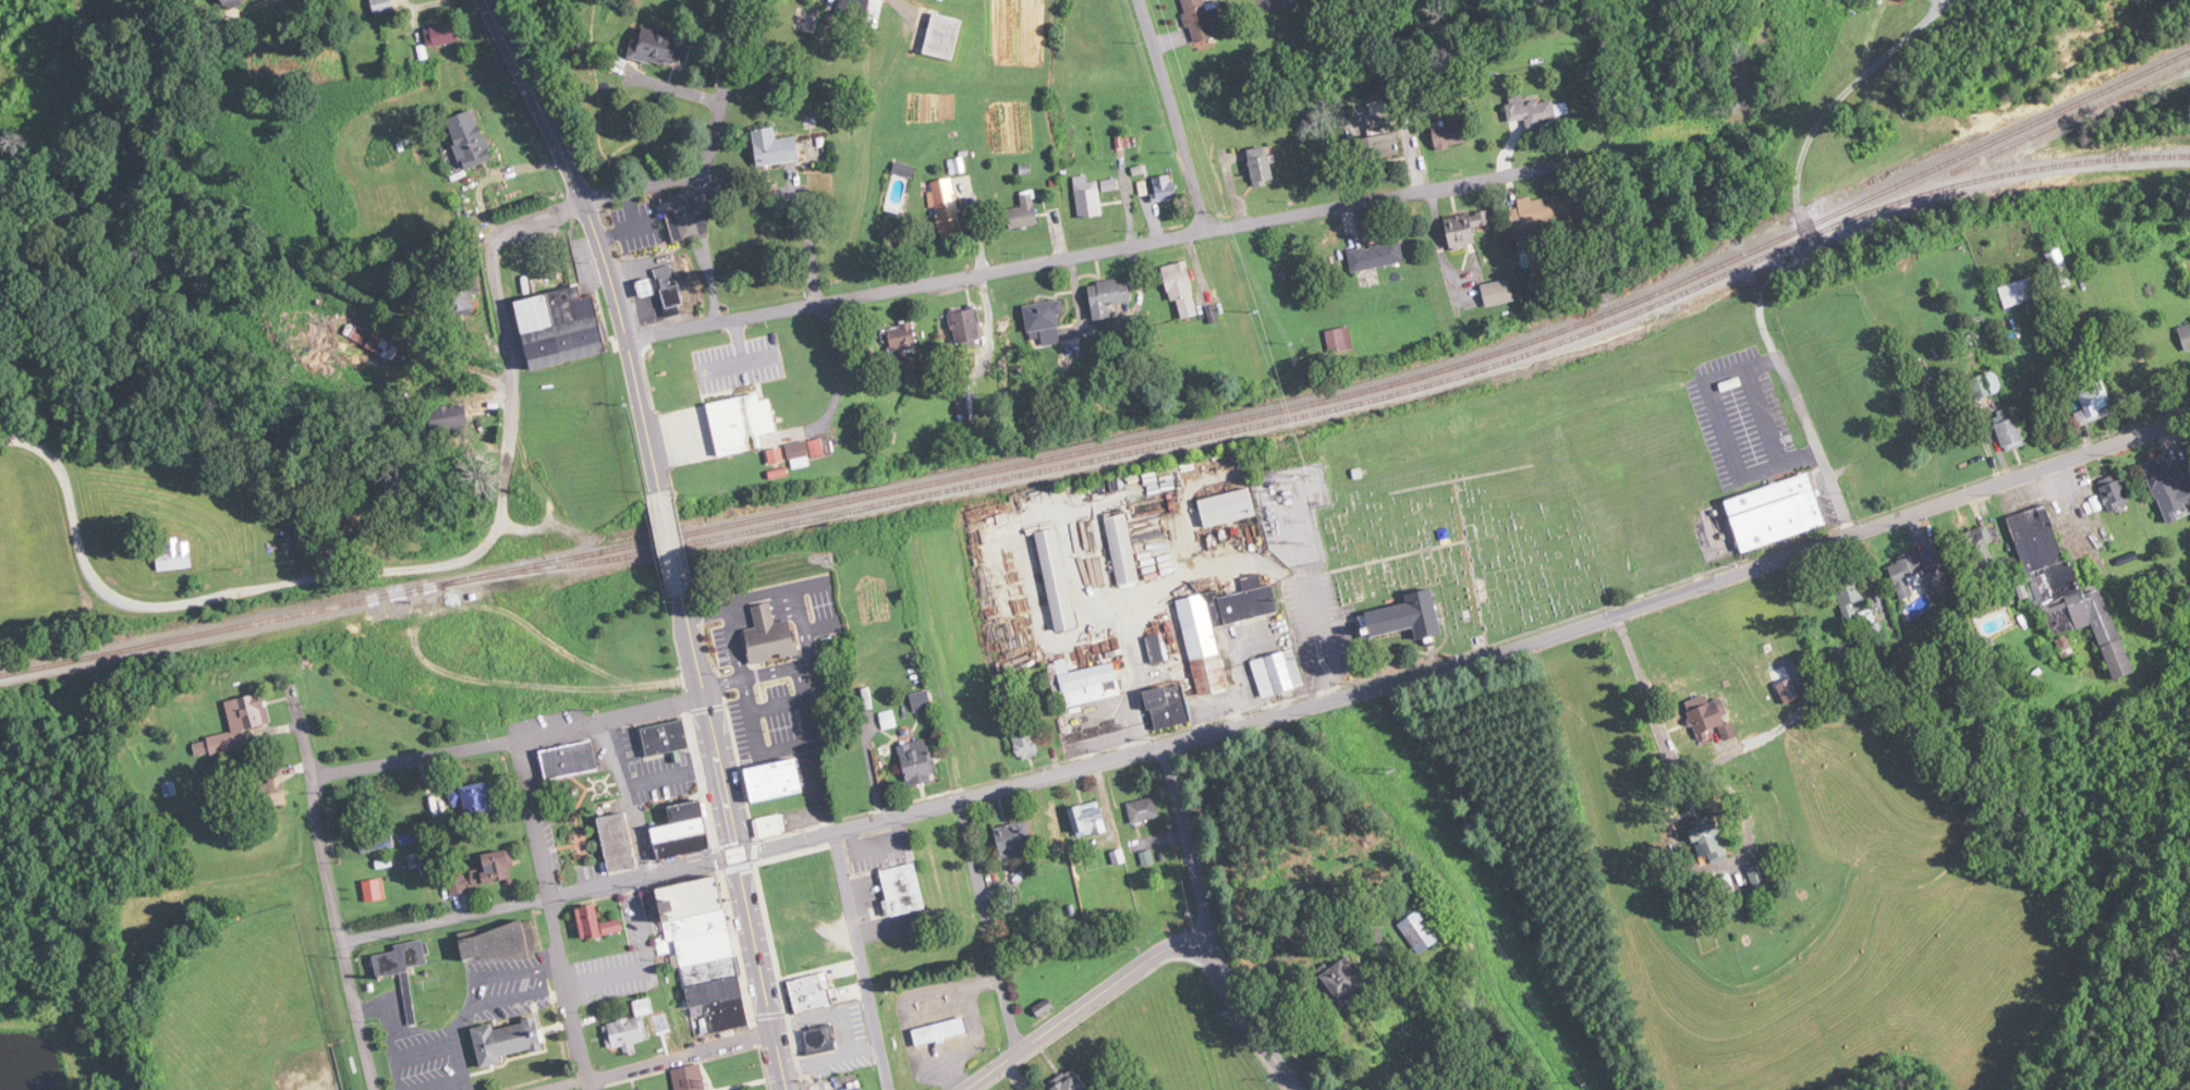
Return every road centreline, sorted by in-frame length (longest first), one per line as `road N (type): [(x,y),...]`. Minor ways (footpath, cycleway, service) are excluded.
road 1 (residential): [(738,855),(1494,653),(2189,418)]
road 2 (residential): [(628,341),(1565,163)]
road 3 (residential): [(36,446),(57,464),(93,584),(123,601),(156,604),(463,560),(488,540),(502,492)]
road 4 (residential): [(341,943),(738,855)]
road 5 (residential): [(313,777),(707,695)]
road 6 (secondary): [(787,1089),(707,695)]
road 7 (residential): [(378,1089),(313,777)]
road 8 (secondary): [(585,203),(619,306),(660,490)]
road 9 (residential): [(963,1089),(1163,948),(1203,948)]
road 10 (residential): [(834,831),(891,1089)]
road 11 (residential): [(1022,1048),(960,799)]
road 12 (residential): [(502,492),(513,358),(494,260),(499,240)]
road 13 (residential): [(1205,230),(1140,0)]
road 14 (secondary): [(486,0),(585,203)]
road 15 (residential): [(1203,948),(1205,908),(1165,745)]
road 16 (track): [(891,635),(930,637),(960,799)]
road 17 (residential): [(551,897),(592,1089)]
road 18 (residential): [(776,1037),(591,1085)]
road 19 (residential): [(1301,1089),(1203,948)]
road 20 (residential): [(708,164),(738,0)]
road 21 (residential): [(519,738),(551,897)]
road 22 (residential): [(612,717),(647,875)]
road 23 (residential): [(585,203),(708,164)]

